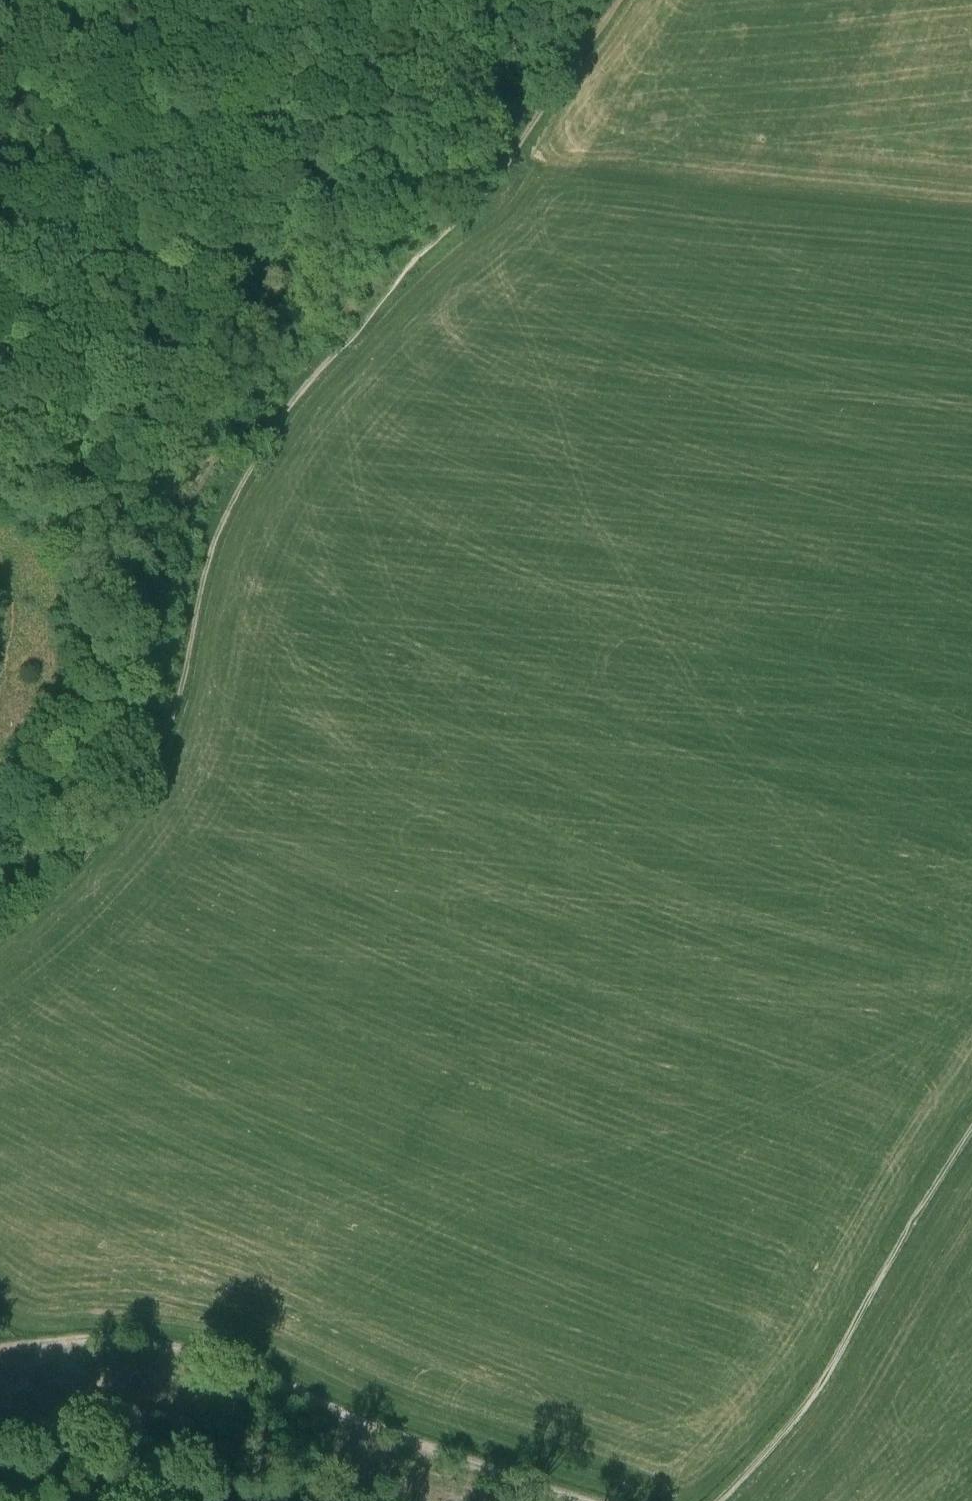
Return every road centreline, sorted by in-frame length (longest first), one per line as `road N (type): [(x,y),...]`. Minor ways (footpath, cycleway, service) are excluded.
road 1 (track): [(0,935),(85,856),(155,760),(224,516),(283,416),(415,258),(495,177),(616,0)]
road 2 (track): [(412,0),(205,144),(139,170),(0,191)]
road 3 (track): [(721,1500),(819,1386),(971,1129)]

